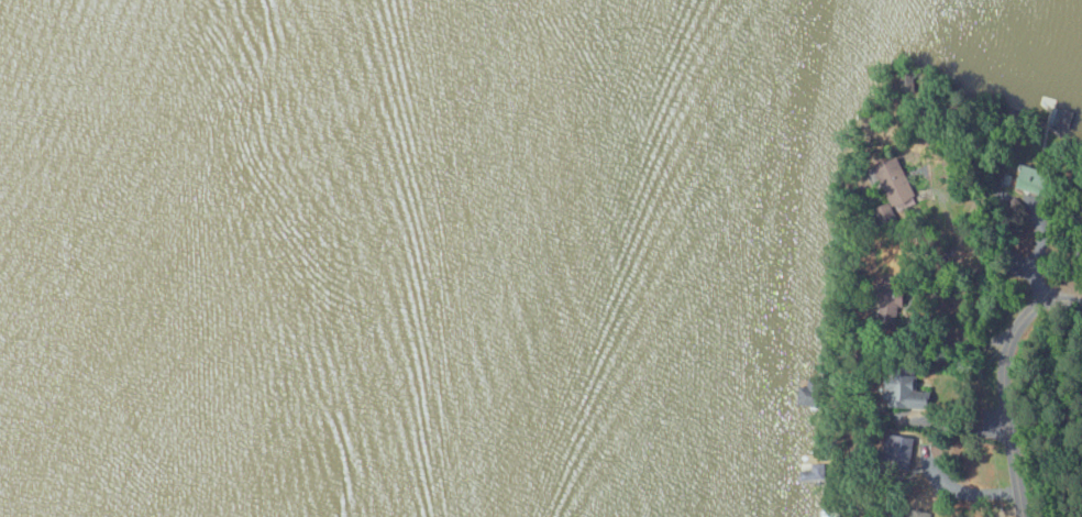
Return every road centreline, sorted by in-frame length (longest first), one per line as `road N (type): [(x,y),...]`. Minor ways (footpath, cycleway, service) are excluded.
road 1 (residential): [(1081,303),(1040,302),(1009,339),(1003,394),(1024,516)]

